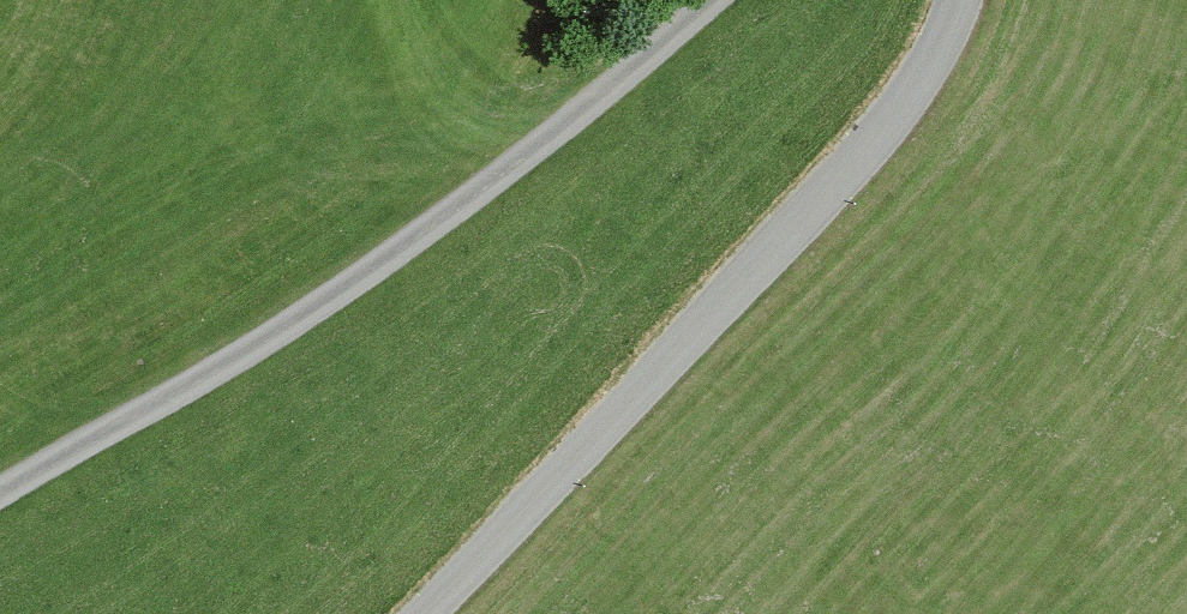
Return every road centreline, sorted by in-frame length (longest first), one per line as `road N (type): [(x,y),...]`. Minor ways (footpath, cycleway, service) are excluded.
road 1 (track): [(0,511),(506,197),(730,0)]
road 2 (unclassified): [(971,0),(941,68),(783,258),(490,570),(439,613)]

